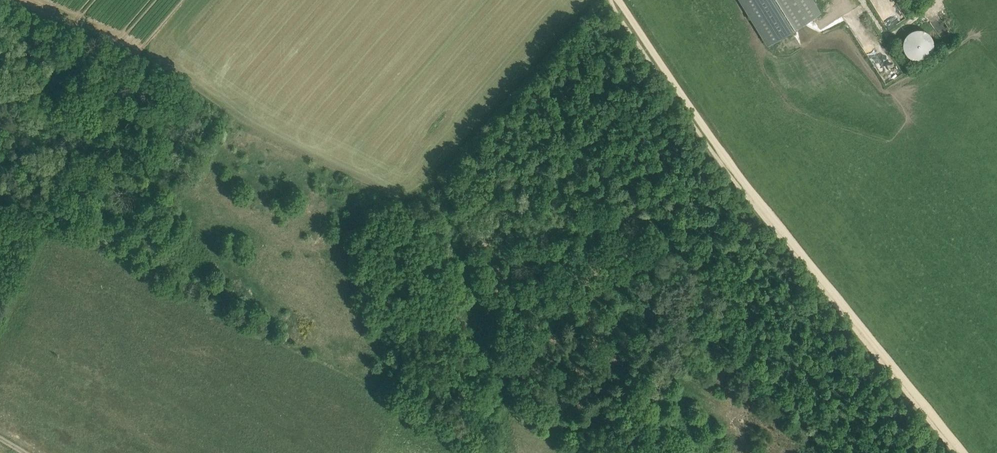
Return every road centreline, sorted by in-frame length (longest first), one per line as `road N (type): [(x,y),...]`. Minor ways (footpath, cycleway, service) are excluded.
road 1 (track): [(964,452),(748,185),(619,0)]
road 2 (track): [(417,200),(608,0)]

